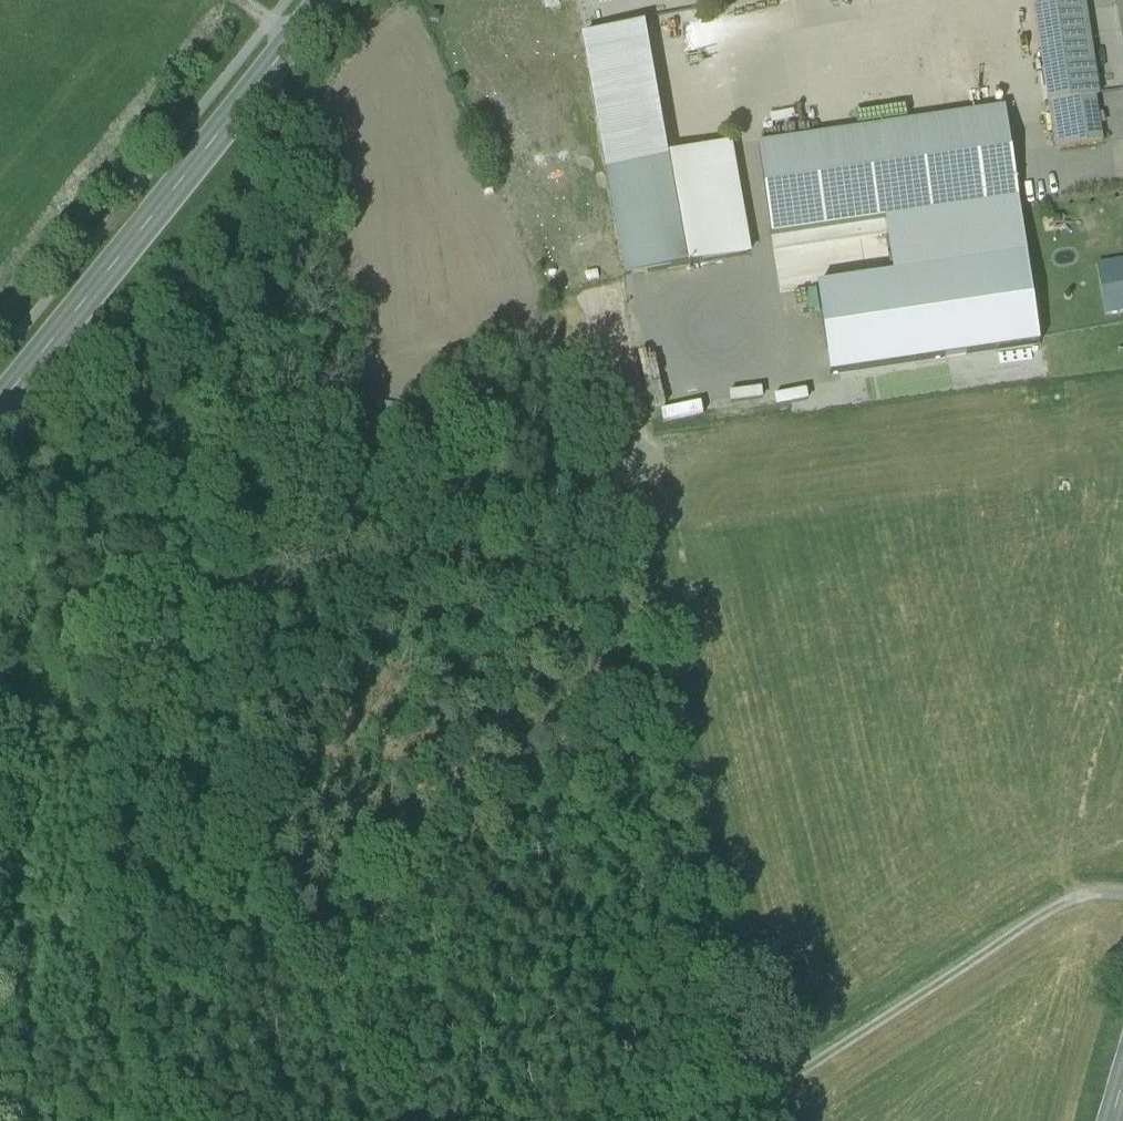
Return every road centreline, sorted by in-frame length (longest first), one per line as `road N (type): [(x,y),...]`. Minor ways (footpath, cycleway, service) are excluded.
road 1 (primary): [(0,407),(325,0)]
road 2 (track): [(728,1120),(734,1104),(778,1089),(1047,913),(1076,899),(1122,895)]
road 3 (track): [(0,872),(19,734),(0,680)]

